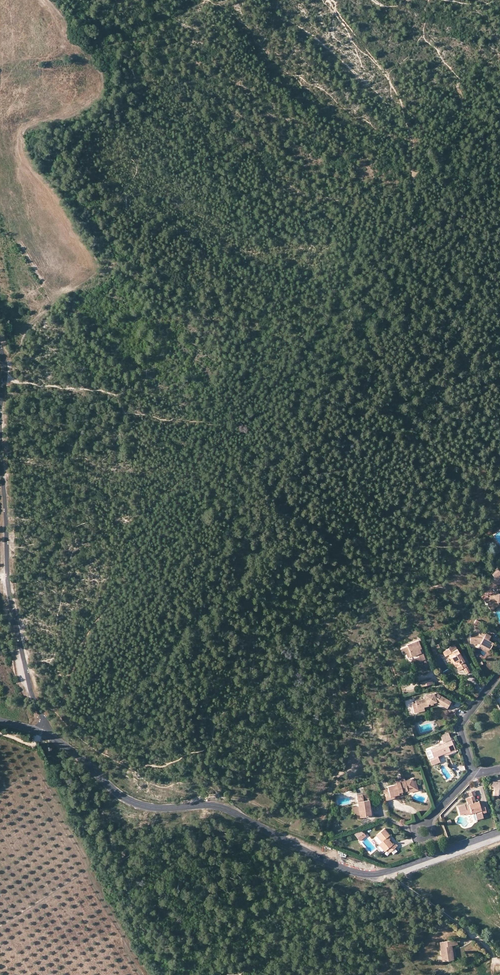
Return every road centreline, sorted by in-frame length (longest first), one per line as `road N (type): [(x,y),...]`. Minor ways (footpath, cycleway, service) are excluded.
road 1 (unclassified): [(0,420),(9,590),(42,733)]
road 2 (tertiary): [(42,733),(134,803),(219,807),(303,850)]
road 3 (tertiary): [(499,832),(374,875),(303,850)]

